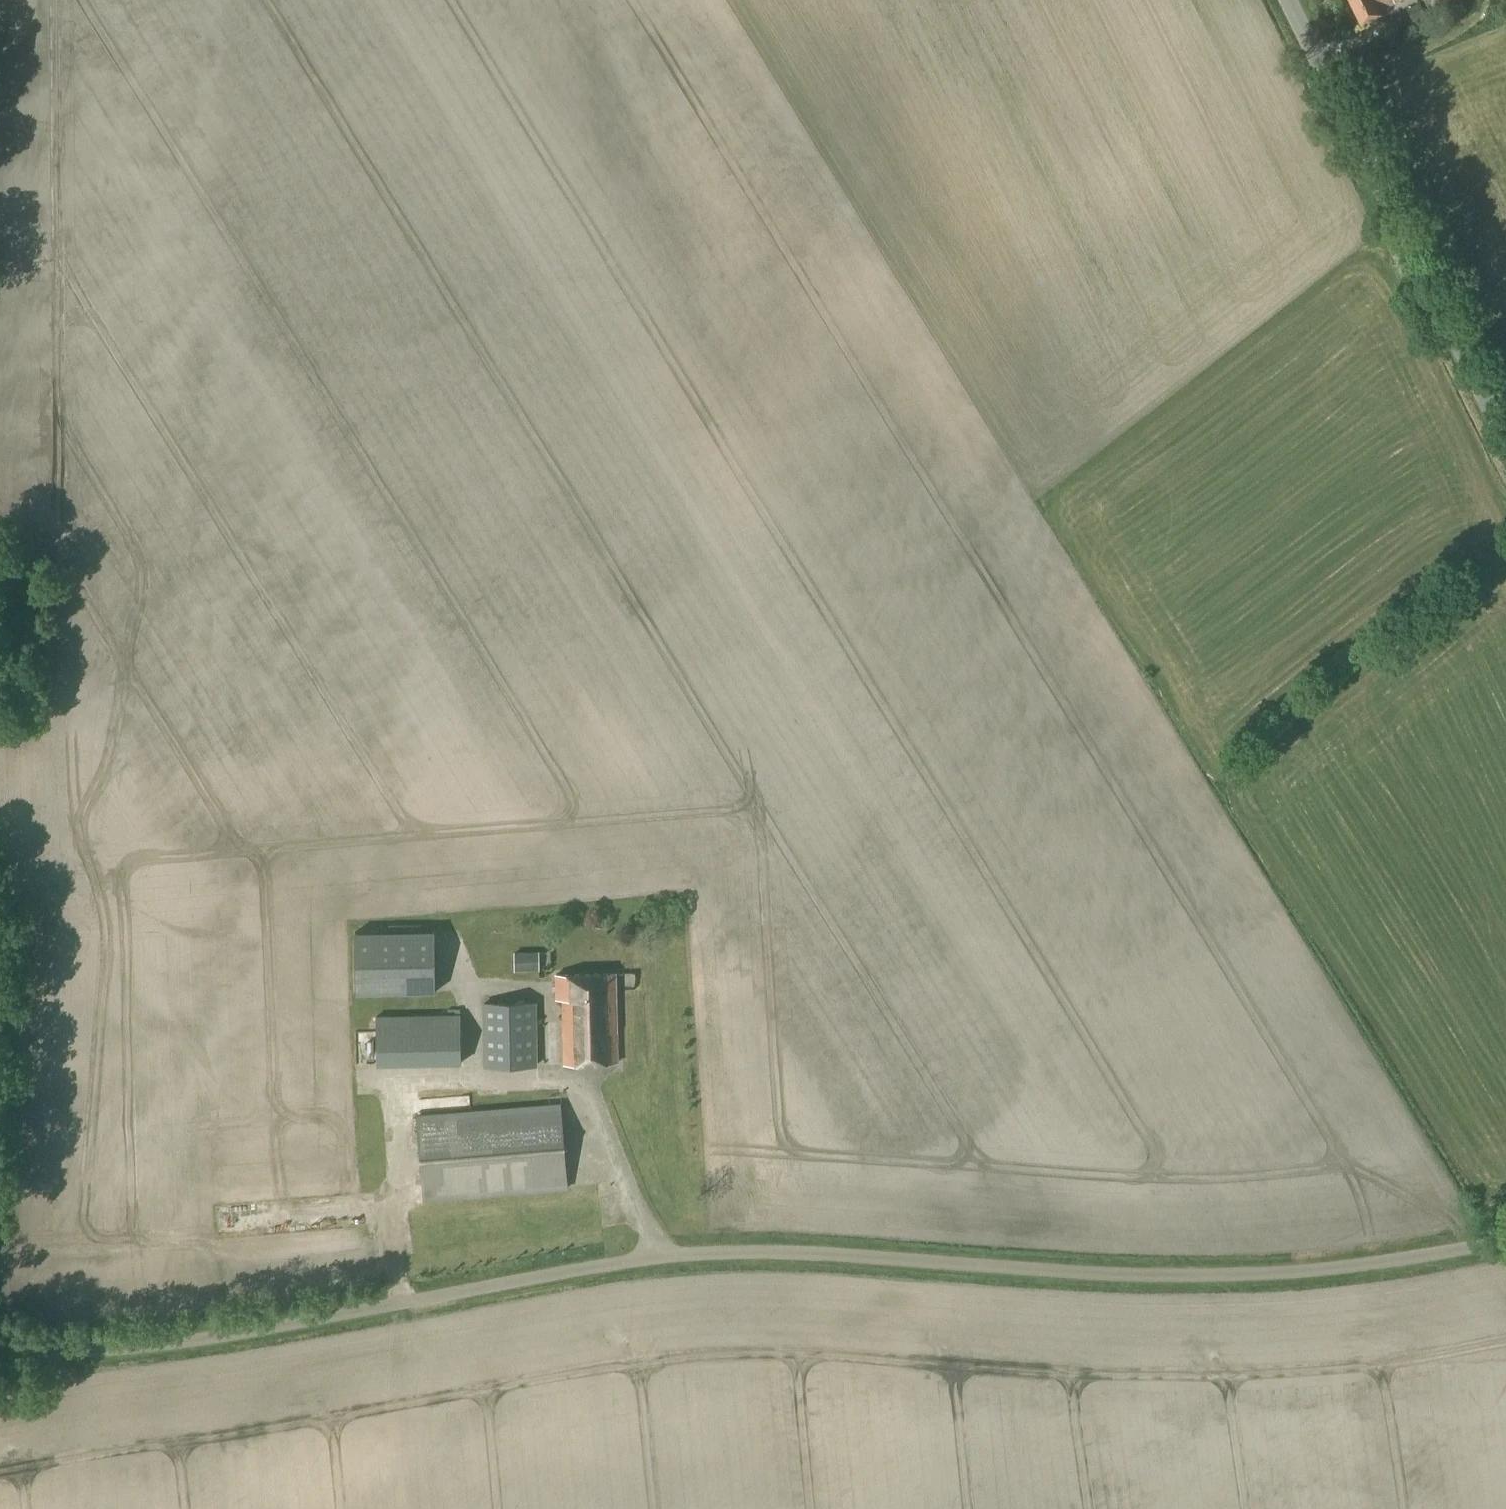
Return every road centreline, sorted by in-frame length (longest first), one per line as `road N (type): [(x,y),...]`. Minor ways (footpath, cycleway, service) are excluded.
road 1 (unclassified): [(1505,1244),(1245,1276),(1070,1274),(785,1253),(708,1256),(212,1341),(87,1354),(0,1349)]
road 2 (unclassified): [(1505,460),(1276,0)]

